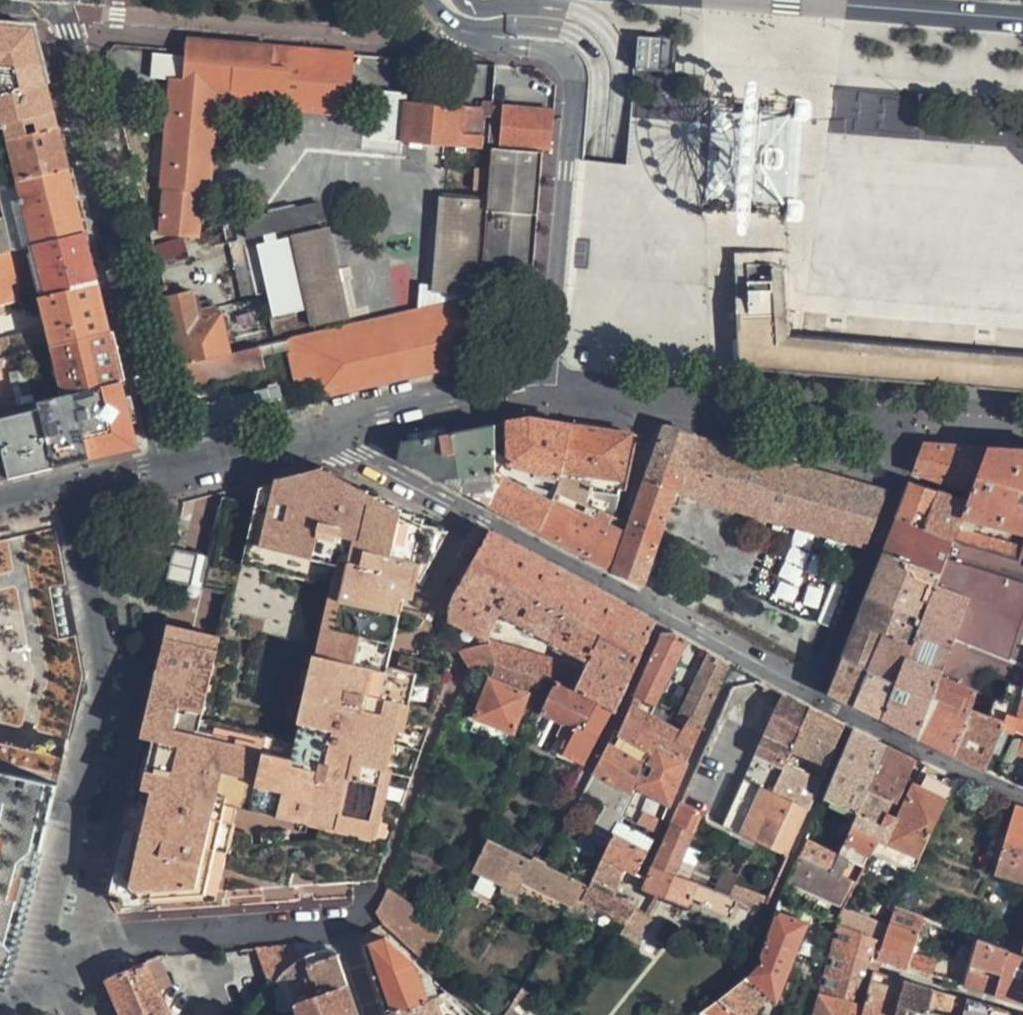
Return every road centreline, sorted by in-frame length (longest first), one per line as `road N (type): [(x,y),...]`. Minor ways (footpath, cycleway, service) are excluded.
road 1 (residential): [(75,492),(115,721),(72,910),(77,979)]
road 2 (residential): [(499,44),(53,10)]
road 3 (residential): [(347,936),(277,932),(114,945),(77,979)]
road 4 (unclassified): [(1022,20),(751,0)]

